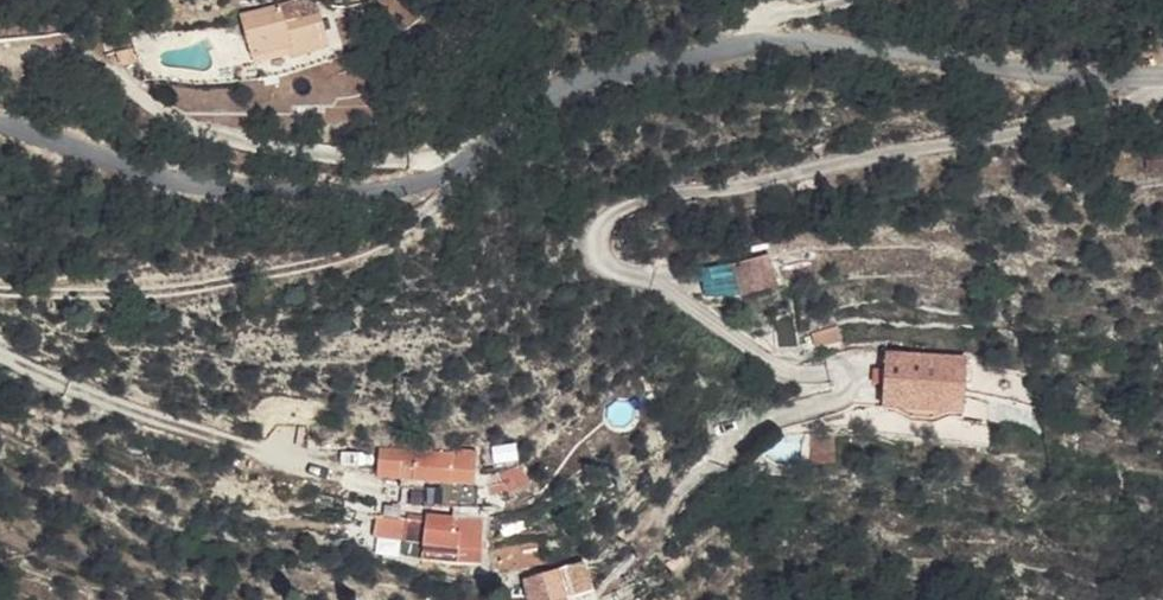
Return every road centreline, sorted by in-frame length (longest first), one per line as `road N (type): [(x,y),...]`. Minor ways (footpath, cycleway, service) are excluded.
road 1 (unclassified): [(1162,73),(1075,75),(801,41),(748,42),(582,76),(433,174),(394,189),(190,185),(0,121)]

